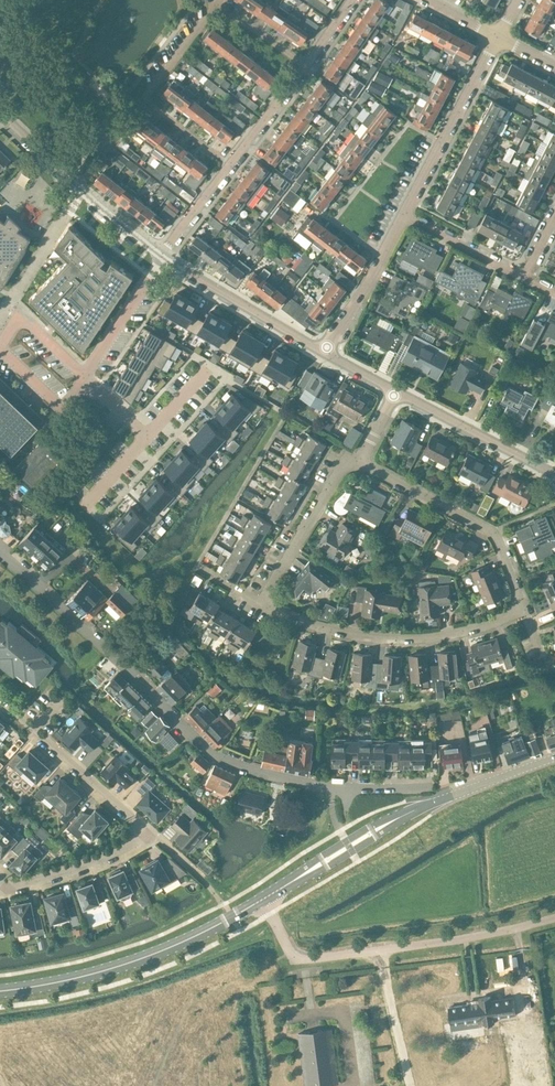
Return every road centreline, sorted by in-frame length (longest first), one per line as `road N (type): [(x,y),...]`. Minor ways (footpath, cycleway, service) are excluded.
road 1 (residential): [(259,601),(315,625),(401,639),(462,632),(523,610),(494,533),(358,462)]
road 2 (residential): [(328,787),(267,778),(194,742),(0,553)]
road 3 (residential): [(9,890),(81,869),(151,834),(0,703)]
road 4 (residential): [(554,918),(455,940),(297,959),(261,899)]
road 5 (secondary): [(261,899),(399,817),(554,758)]
road 6 (secondary): [(261,899),(151,954),(0,991)]
road 7 (residential): [(405,213),(498,38)]
road 8 (residential): [(325,355),(160,255)]
road 9 (residential): [(554,481),(544,467),(396,393)]
road 10 (residential): [(358,462),(348,457),(259,601)]
road 11 (residential): [(325,355),(405,213)]
road 12 (residential): [(524,276),(405,213)]
road 13 (residential): [(305,66),(230,165)]

